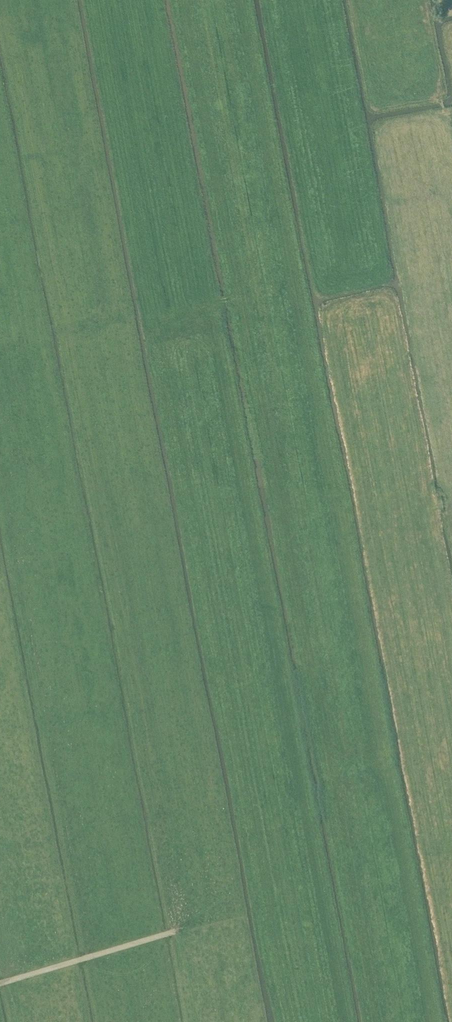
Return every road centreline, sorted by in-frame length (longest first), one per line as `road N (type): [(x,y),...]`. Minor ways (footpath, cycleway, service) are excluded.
road 1 (track): [(174,933),(0,984)]

